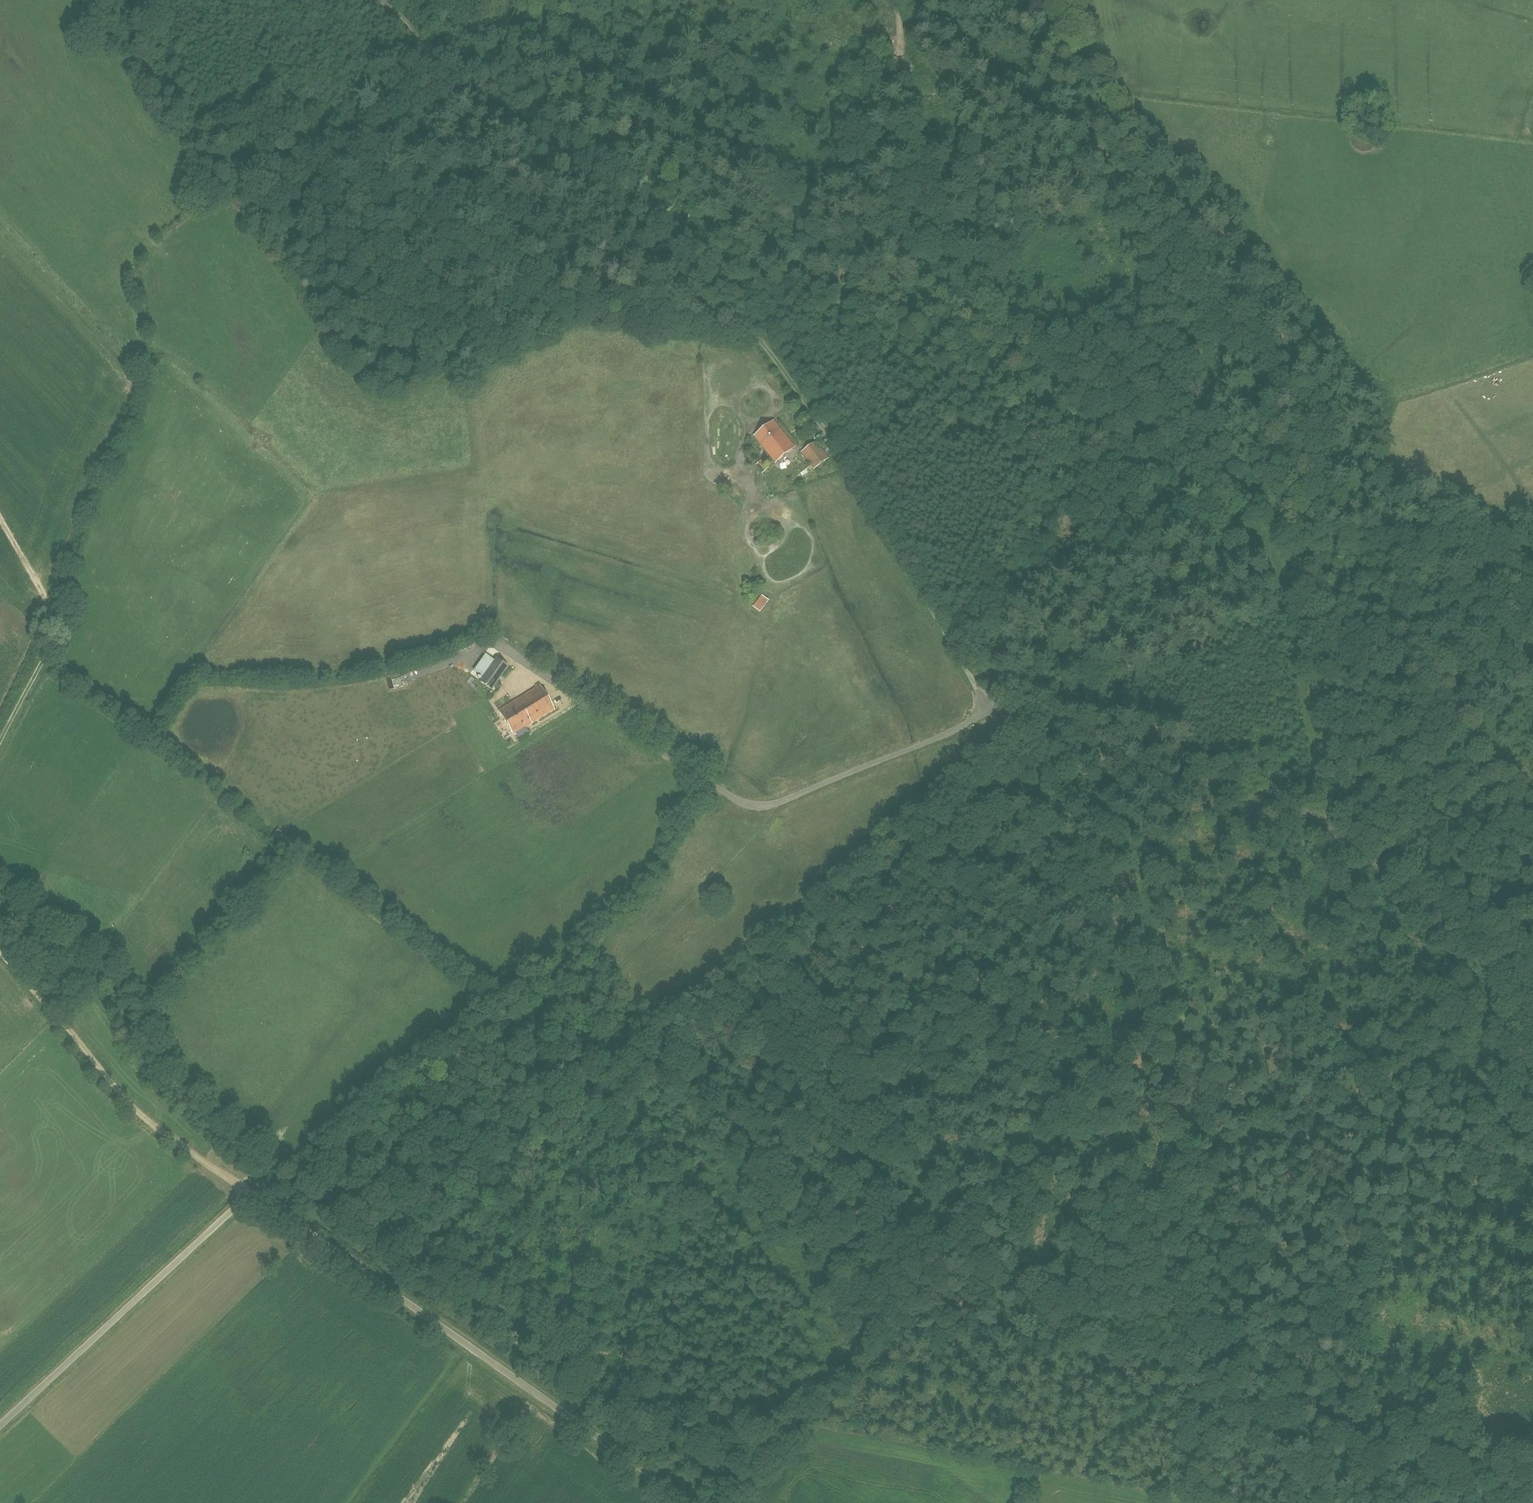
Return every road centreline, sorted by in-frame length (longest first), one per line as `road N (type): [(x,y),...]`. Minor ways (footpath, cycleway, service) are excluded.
road 1 (track): [(381,0),(429,56),(713,291),(843,464),(986,702)]
road 2 (track): [(776,805),(733,860),(614,971),(551,1000),(309,1178)]
road 3 (track): [(986,702),(1259,779),(1509,959)]
road 4 (unclassified): [(686,1502),(252,1193)]
road 5 (track): [(0,948),(125,1099),(252,1193)]
road 6 (unclassified): [(0,1426),(252,1193)]
road 7 (track): [(776,805),(742,803),(497,642)]
road 8 (track): [(986,702),(964,728),(776,805)]
road 9 (track): [(1532,1095),(1509,959)]

